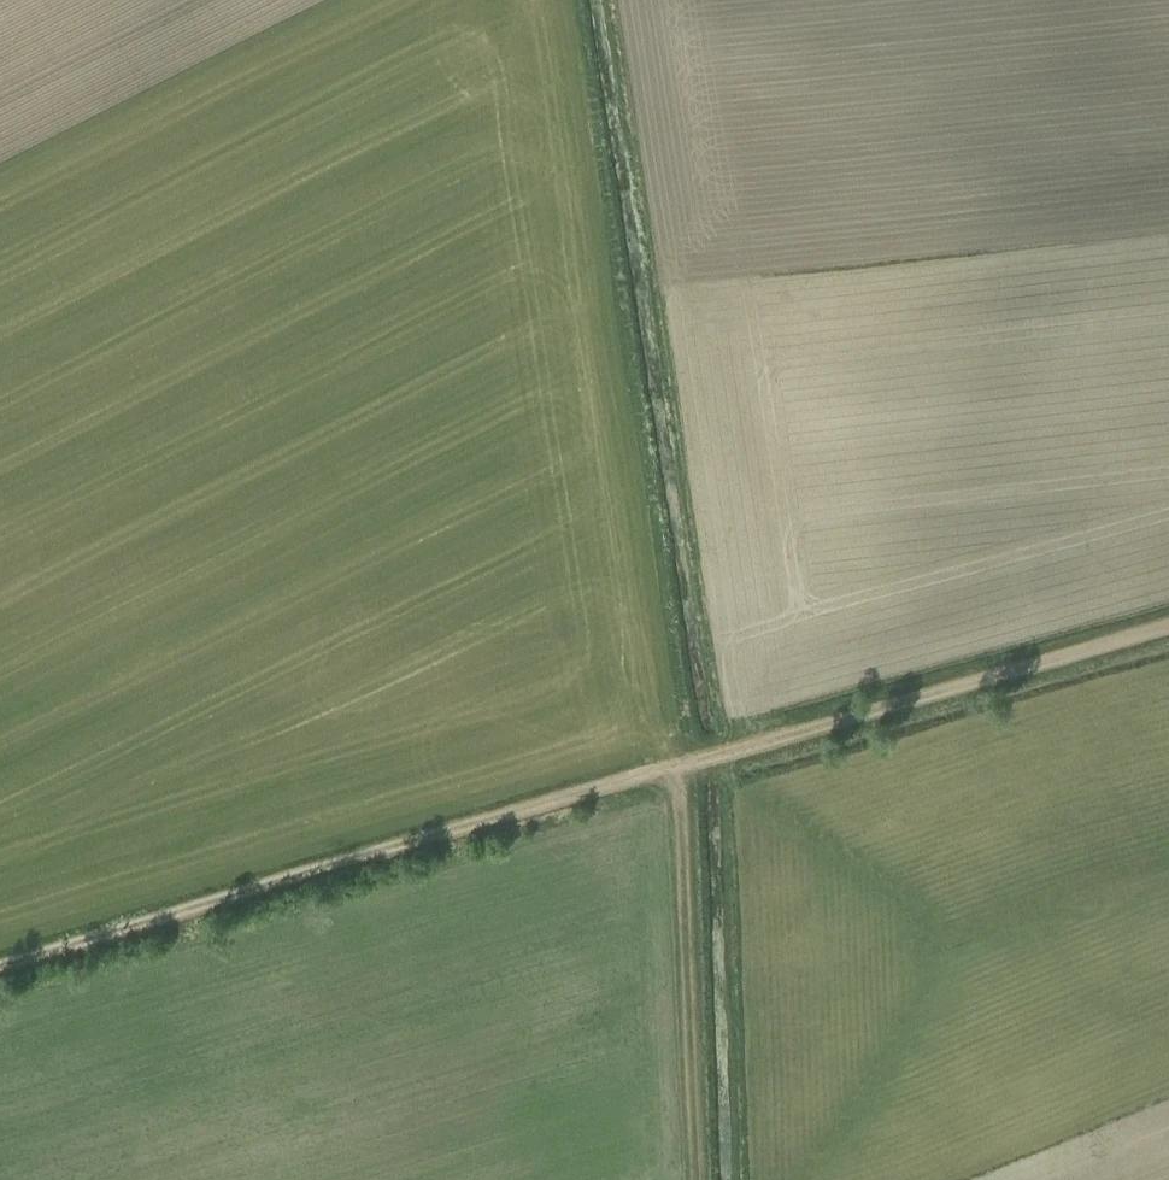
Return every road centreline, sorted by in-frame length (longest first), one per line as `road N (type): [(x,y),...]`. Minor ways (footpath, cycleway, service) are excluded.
road 1 (track): [(1168,630),(378,851),(0,971)]

